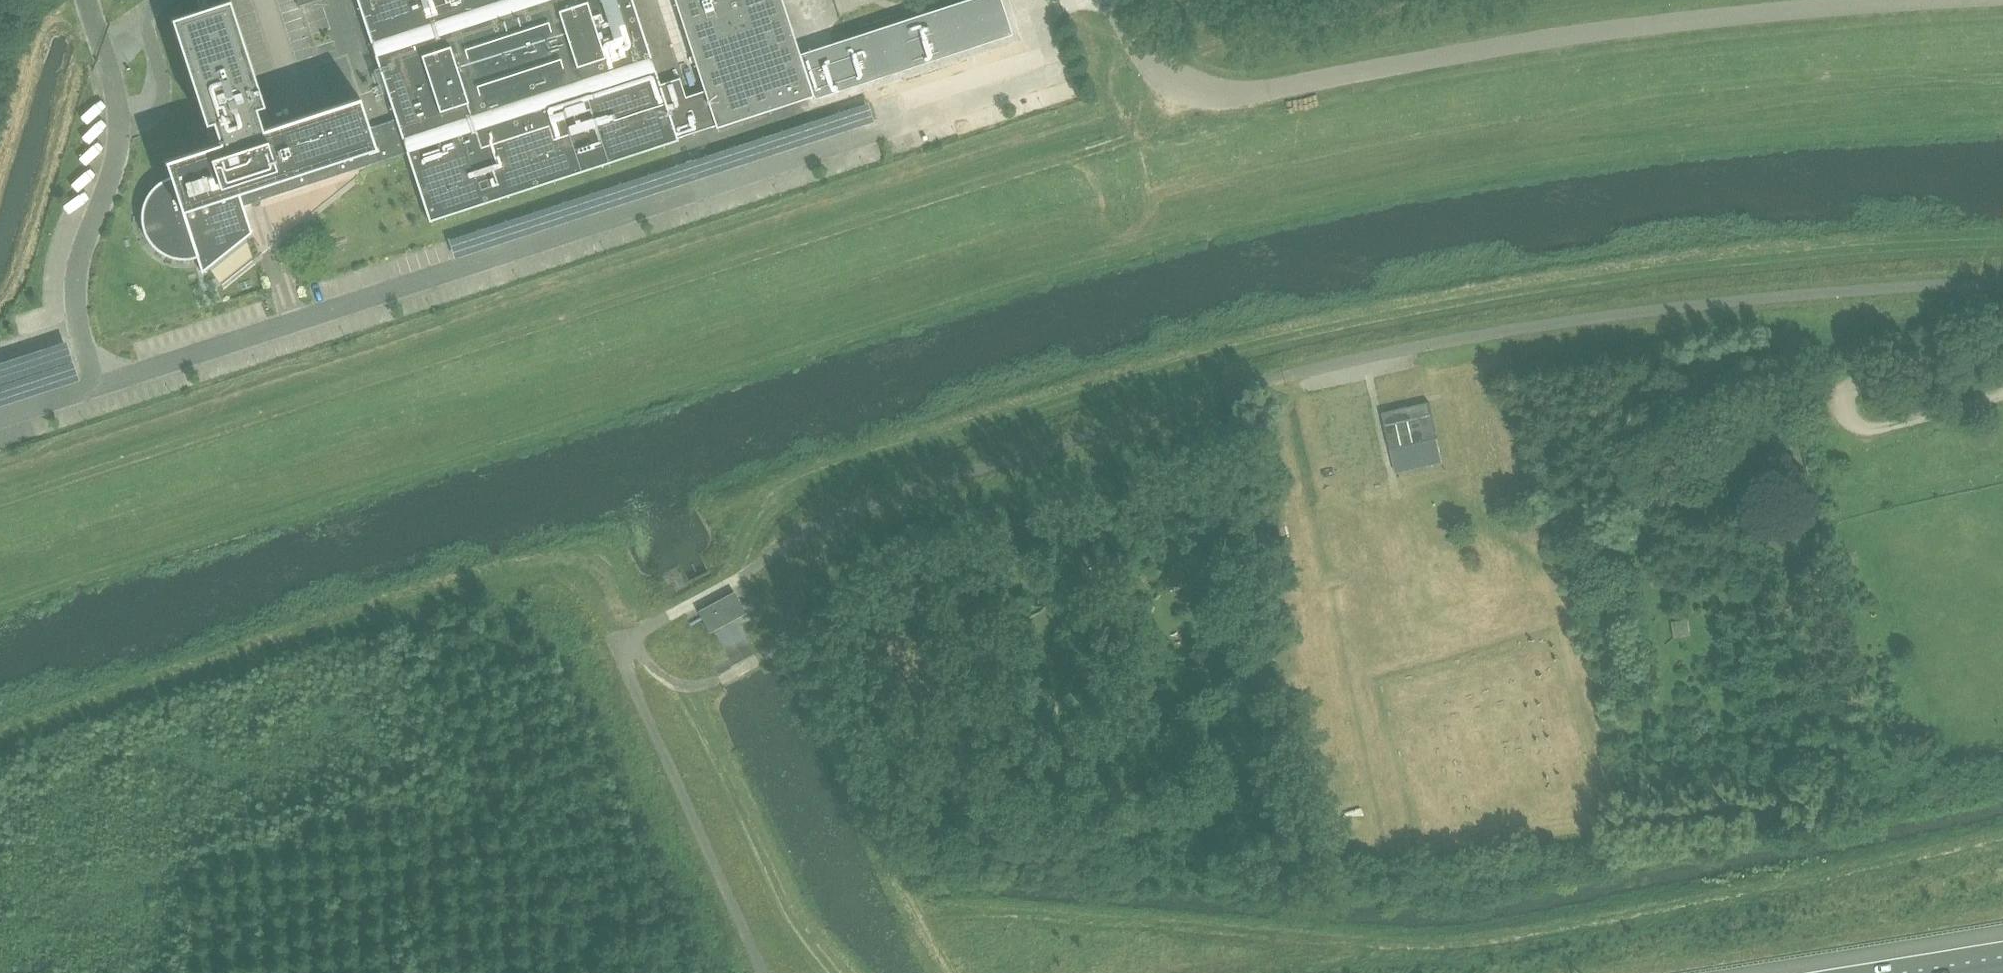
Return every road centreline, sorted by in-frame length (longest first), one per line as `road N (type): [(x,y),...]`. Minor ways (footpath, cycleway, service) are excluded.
road 1 (unclassified): [(1911,0),(1615,27),(1219,95),(1187,89),(1156,70),(1112,0)]

